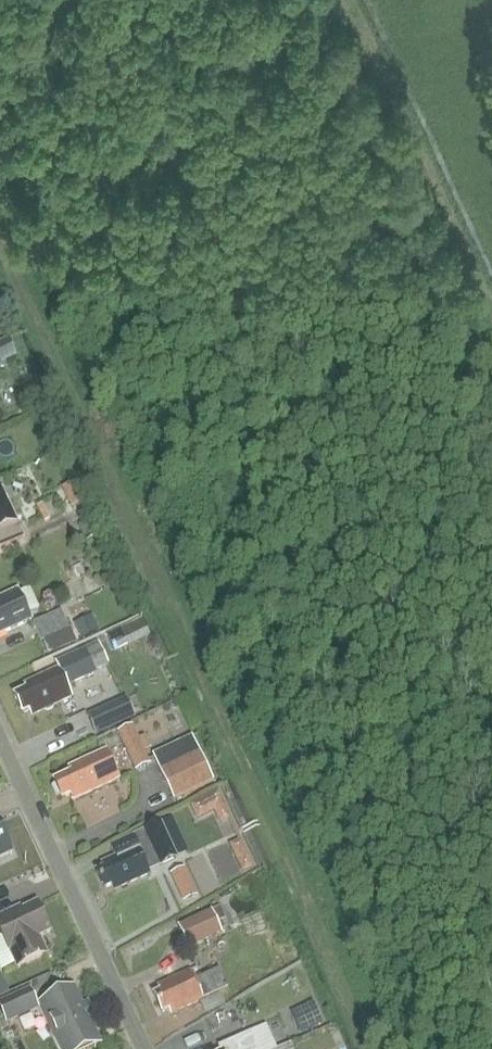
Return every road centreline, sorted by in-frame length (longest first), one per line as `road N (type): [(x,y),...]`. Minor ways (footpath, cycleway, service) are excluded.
road 1 (residential): [(139,1048),(0,749)]

